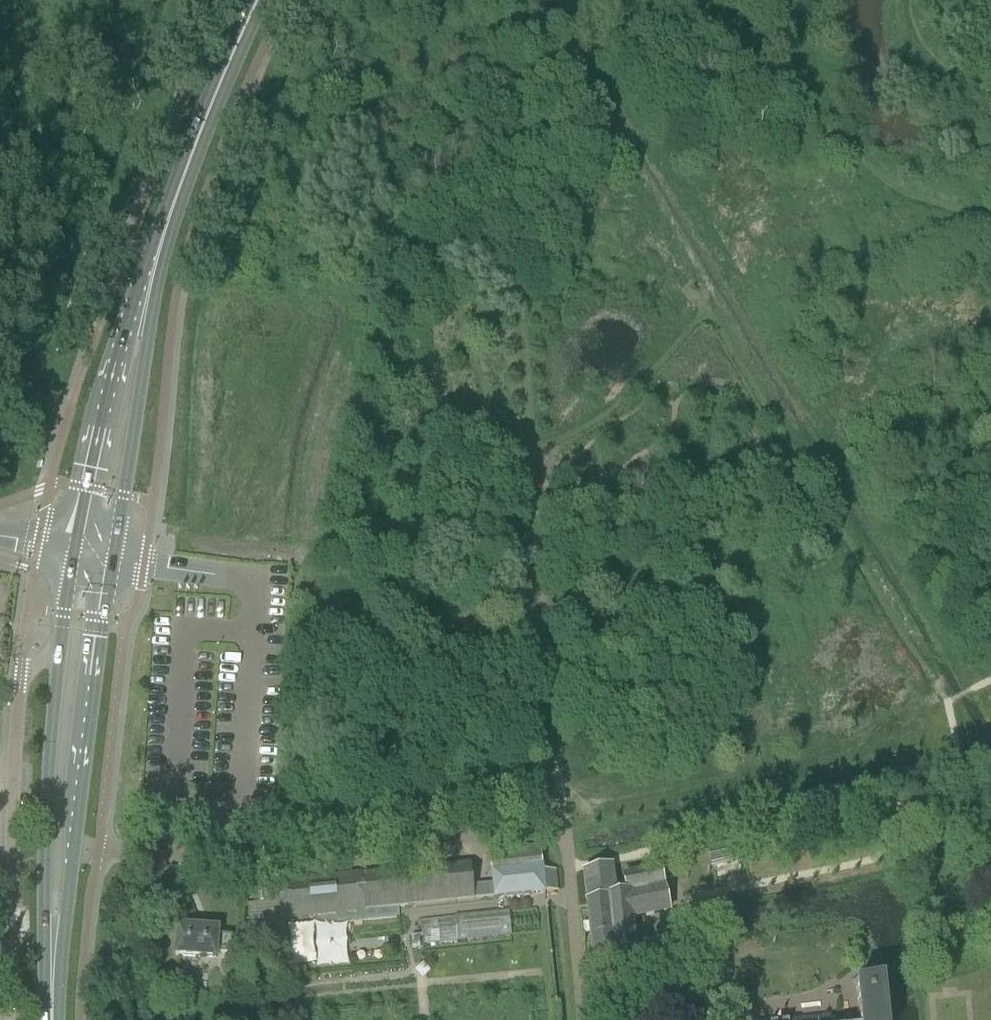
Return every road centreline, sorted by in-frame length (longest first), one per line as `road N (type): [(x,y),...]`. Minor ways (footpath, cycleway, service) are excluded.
road 1 (track): [(561,824),(506,192),(506,139),(525,96),(582,57),(631,45),(688,41),(722,50),(863,165),(990,228)]
road 2 (track): [(532,453),(551,451),(576,434),(647,376),(685,320),(709,309),(945,705),(956,753)]
road 3 (secondary): [(53,1019),(113,563)]
road 4 (secondary): [(58,649),(40,918),(50,1019)]
road 5 (residential): [(19,683),(9,1019)]
road 6 (secondary): [(162,236),(105,391),(72,554)]
road 7 (secondary): [(113,563),(162,236)]
road 8 (secondary): [(162,236),(260,0)]

